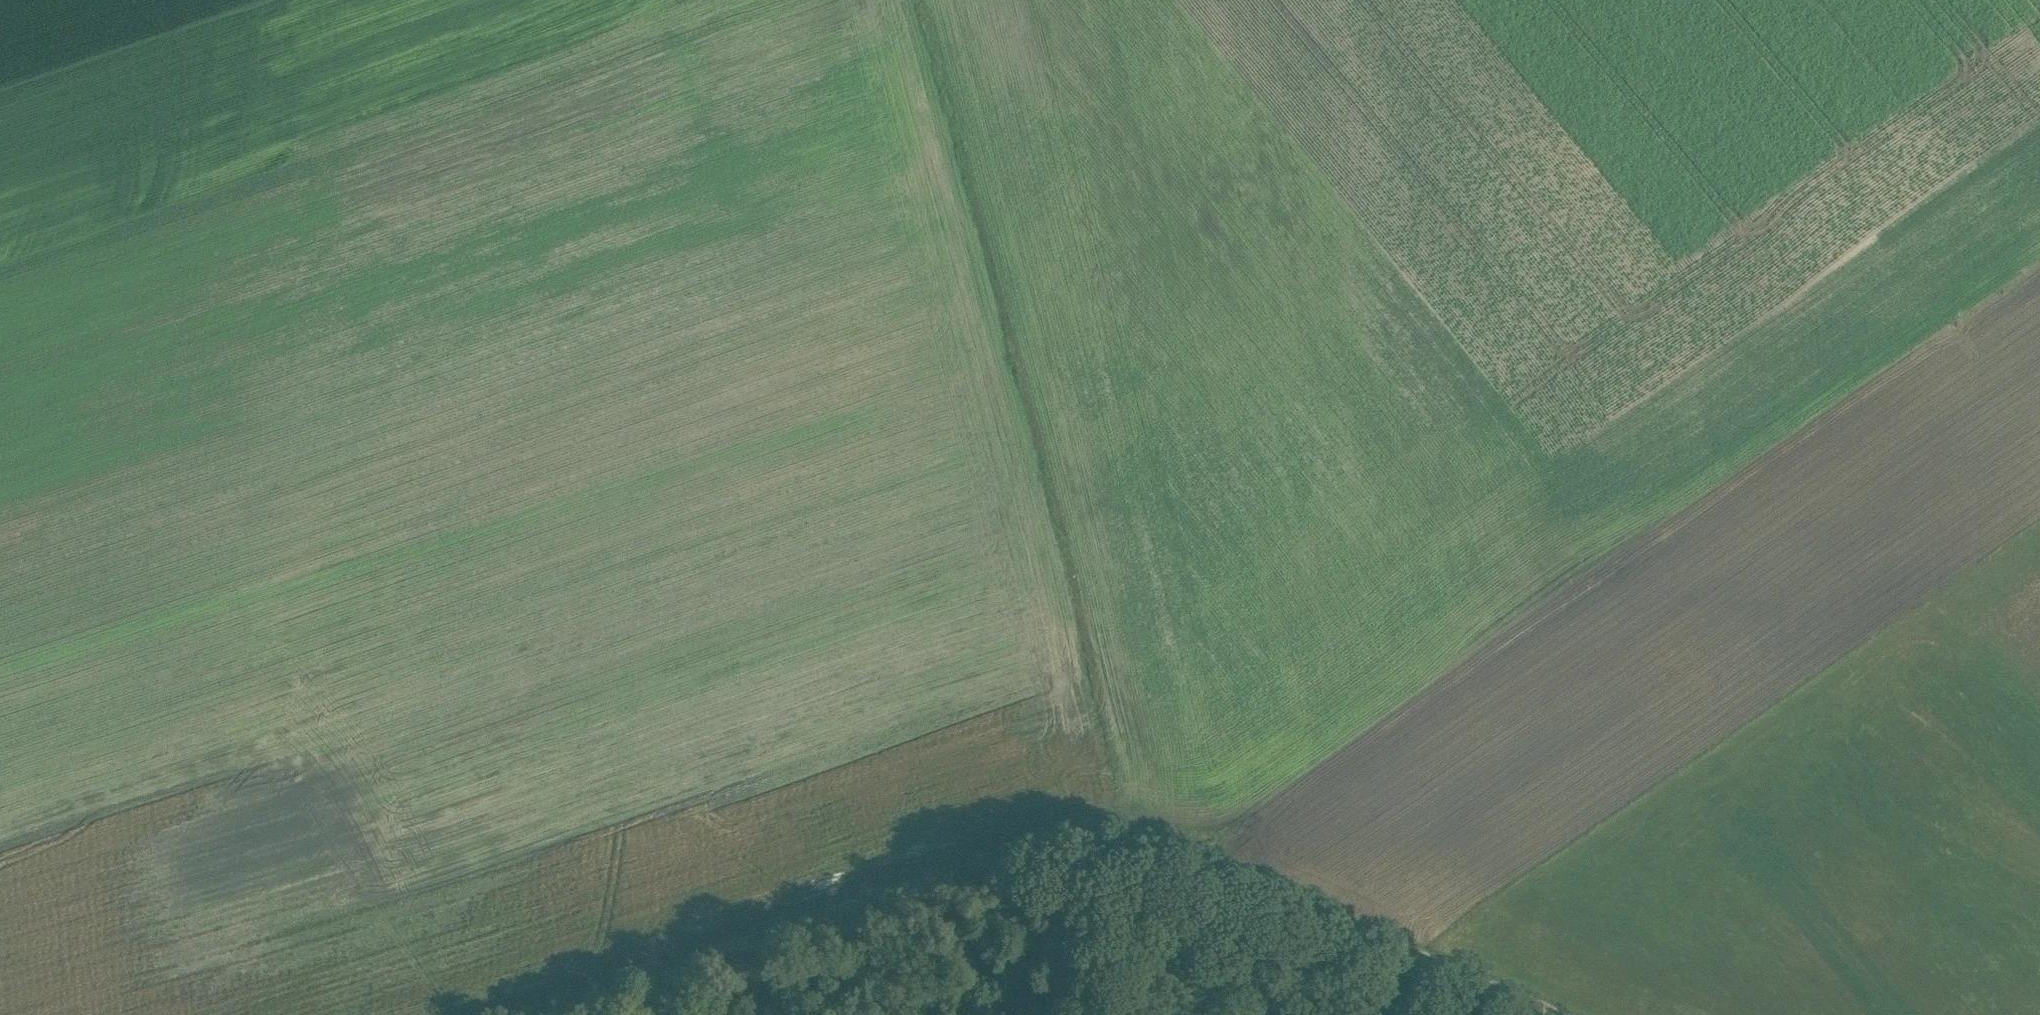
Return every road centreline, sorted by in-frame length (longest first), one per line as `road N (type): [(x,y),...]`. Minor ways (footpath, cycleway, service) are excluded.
road 1 (track): [(621,1014),(1032,861),(1087,846),(1148,844),(1548,1014)]
road 2 (track): [(1114,1014),(1103,882),(1087,846)]

